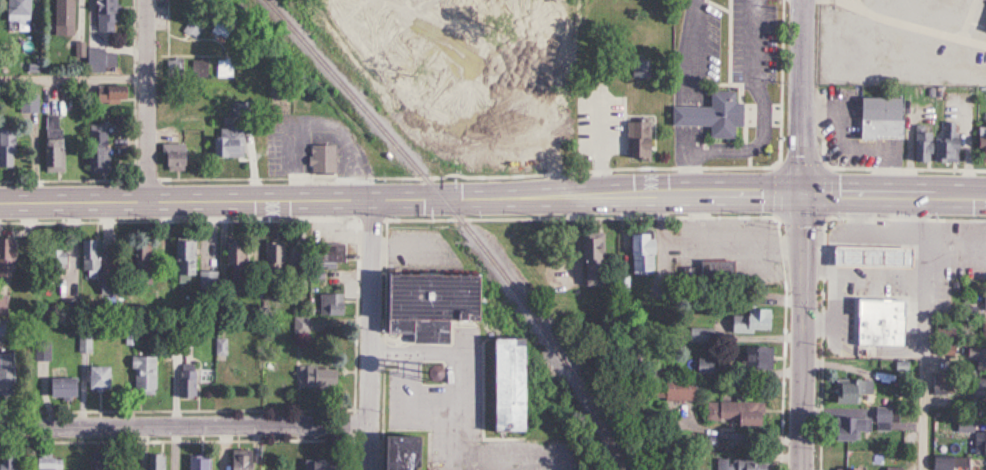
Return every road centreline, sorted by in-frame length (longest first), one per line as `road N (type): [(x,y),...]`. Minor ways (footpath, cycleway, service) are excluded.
road 1 (primary): [(985,199),(800,192),(0,203)]
road 2 (residential): [(0,432),(368,427)]
road 3 (tertiary): [(800,469),(800,192)]
road 4 (residential): [(367,469),(367,200)]
road 5 (residential): [(143,202),(146,0)]
road 6 (tertiary): [(800,192),(802,0)]

